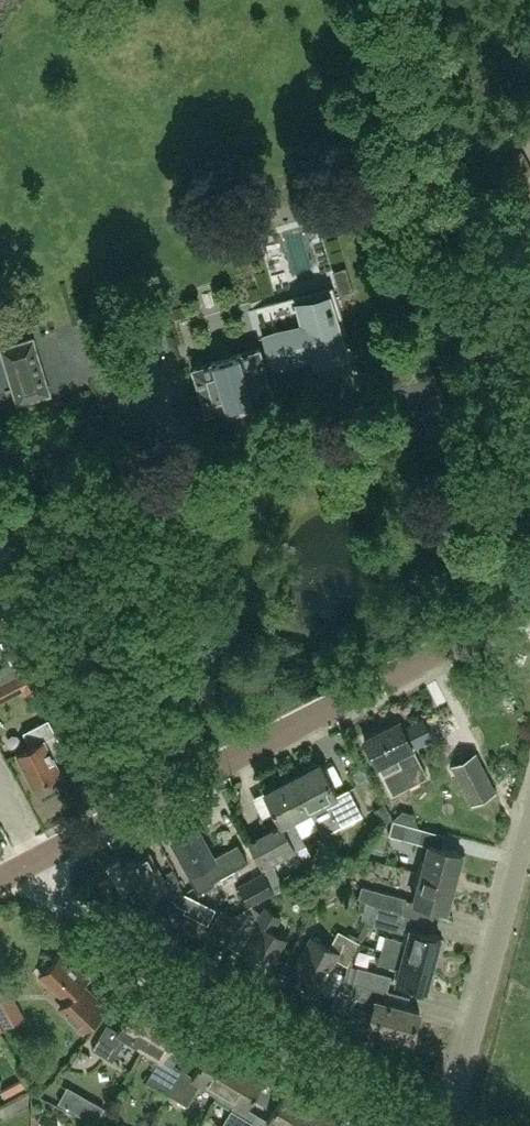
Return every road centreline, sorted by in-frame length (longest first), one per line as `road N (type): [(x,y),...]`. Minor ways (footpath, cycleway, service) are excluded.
road 1 (unclassified): [(12,872),(529,604)]
road 2 (residential): [(12,872),(235,994),(444,1125)]
road 3 (residential): [(447,1125),(529,822)]

